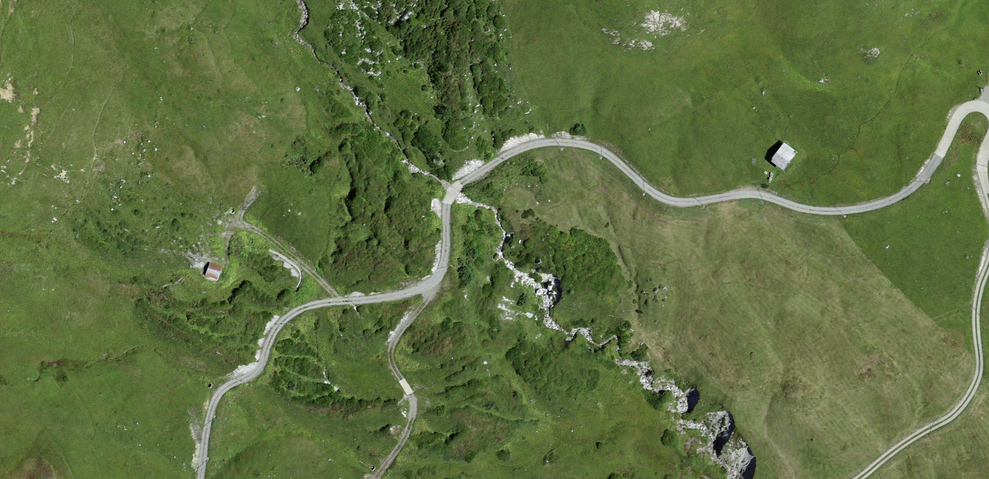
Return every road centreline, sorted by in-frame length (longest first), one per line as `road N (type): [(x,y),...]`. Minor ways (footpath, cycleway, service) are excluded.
road 1 (track): [(203,478),(218,387),(263,370),(278,322),(321,301),(440,287),(453,246),(448,201),(511,150),(543,142),(592,145),(677,205),(760,192),(808,209),(858,209),(896,200),(929,176),(964,114),(986,107)]
road 2 (track): [(988,274),(981,297),(982,381),(966,405),(856,478)]
road 3 (track): [(232,225),(290,252),(344,300)]

